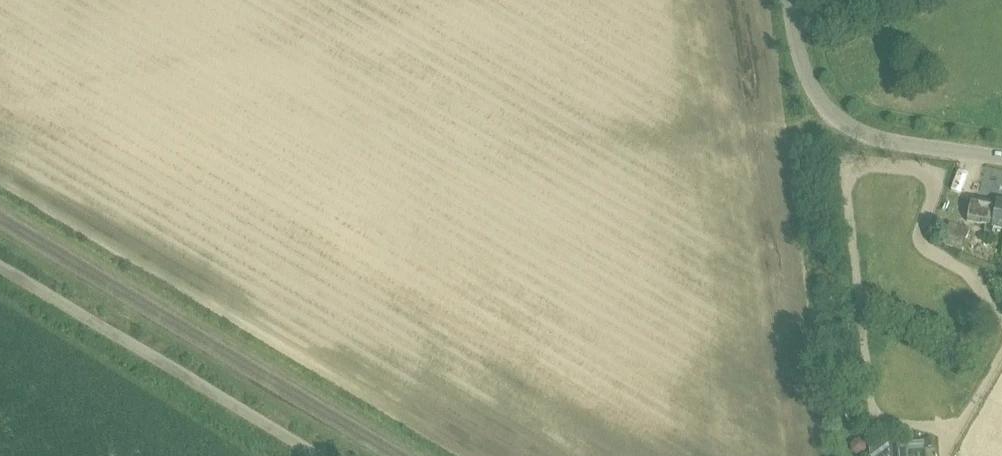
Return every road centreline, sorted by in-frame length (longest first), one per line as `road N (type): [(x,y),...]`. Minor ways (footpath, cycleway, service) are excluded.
road 1 (unclassified): [(1001,160),(852,129),(819,107),(801,67),(789,0)]

